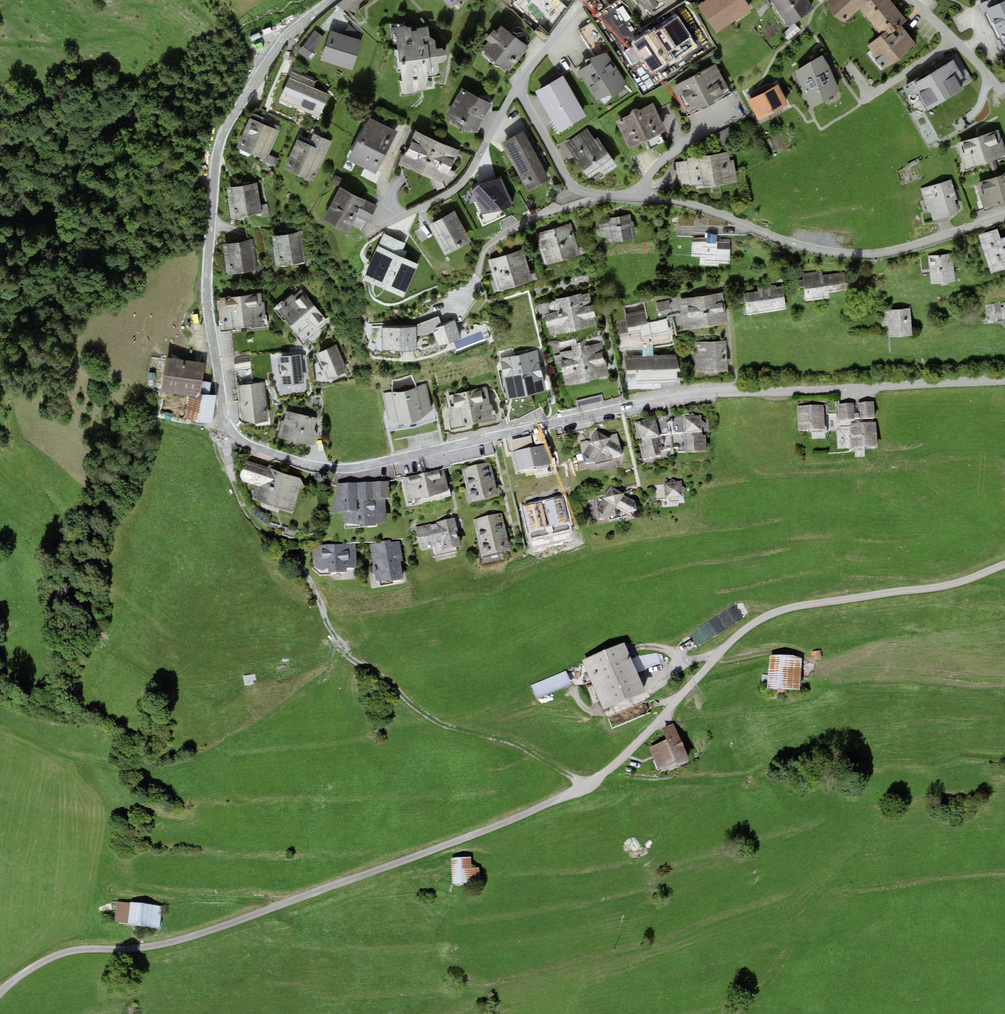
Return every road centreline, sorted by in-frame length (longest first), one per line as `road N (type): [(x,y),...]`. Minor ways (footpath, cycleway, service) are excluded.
road 1 (residential): [(1004,383),(710,393),(358,466),(252,447),(226,427),(209,314),(219,146),(278,48),(332,0)]
road 2 (track): [(1004,565),(942,586),(795,607),(751,626),(632,753),(588,786),(145,949),(60,955),(0,999)]
road 3 (track): [(226,427),(239,492),(318,579),(338,637),(434,712),(522,740),(592,779)]
road 4 (residential): [(596,196),(680,202),(796,245),(854,254),(903,249),(1004,218)]
road 5 (residential): [(366,235),(463,184),(518,87)]
road 6 (residential): [(478,273),(490,245),(536,216),(596,196)]
road 7 (residential): [(518,87),(571,186),(596,196)]
road 8 (residential): [(913,0),(1001,90)]

